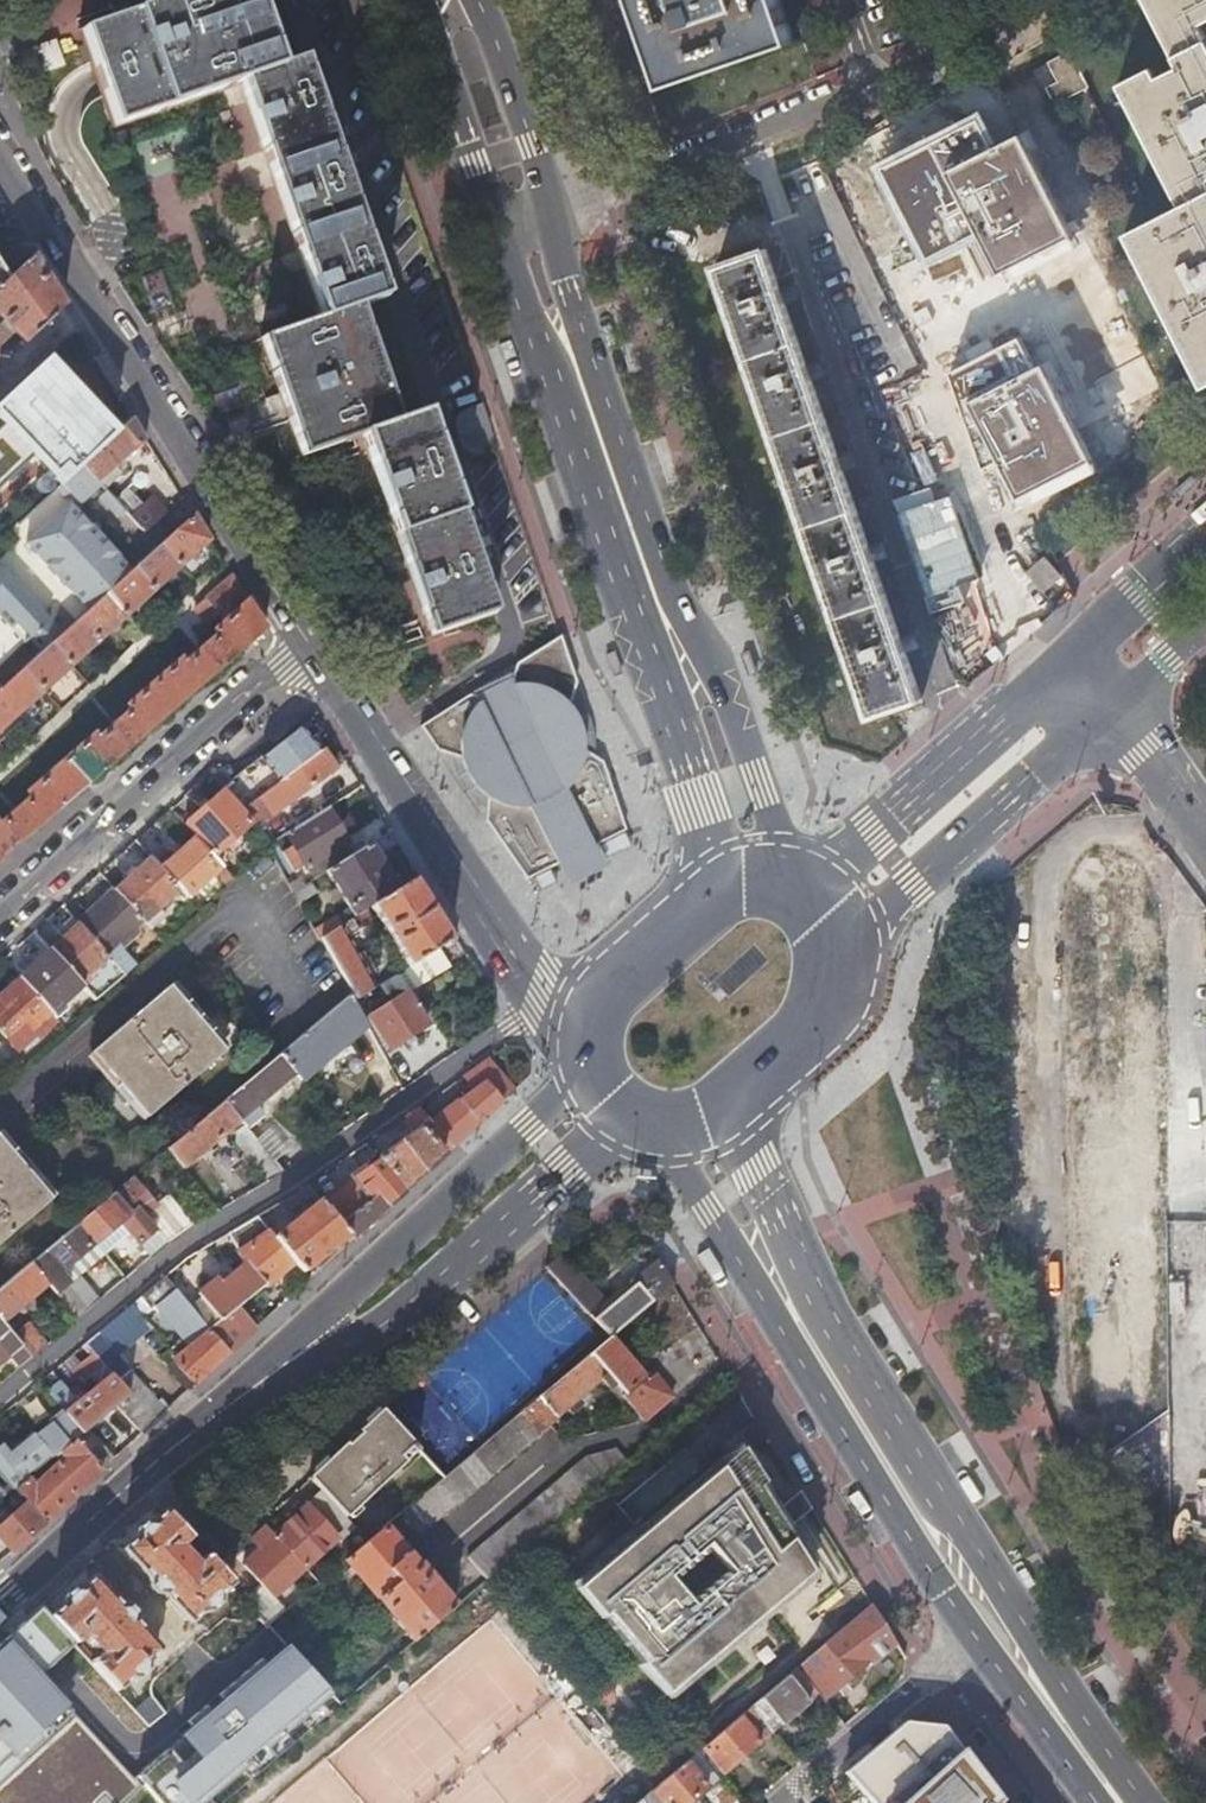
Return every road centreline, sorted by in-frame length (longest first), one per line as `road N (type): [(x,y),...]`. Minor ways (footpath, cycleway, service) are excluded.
road 1 (primary): [(1148,1802),(968,1551),(803,1281),(722,1124)]
road 2 (primary): [(782,866),(759,787),(638,492),(571,299),(551,206)]
road 3 (primary): [(491,224),(720,881)]
road 4 (residential): [(0,1400),(180,1249),(303,1174),(544,1000)]
road 5 (primary): [(676,1137),(709,1208),(972,1632)]
road 6 (unclassified): [(975,750),(792,218)]
road 7 (residential): [(0,181),(305,646)]
road 8 (secondary): [(276,1372),(383,1319),(628,1128)]
road 9 (secondary): [(589,1081),(349,1287),(276,1372)]
road 10 (residential): [(305,646),(379,740),(459,878),(544,1000)]
road 11 (residential): [(305,646),(0,920)]
road 12 (secondary): [(0,1607),(140,1477),(276,1372)]
road 13 (secondary): [(858,939),(1118,709)]
road 14 (residential): [(877,87),(551,206)]
road 15 (residential): [(775,1802),(972,1632)]
road 16 (primary): [(722,1124),(848,1003),(858,939)]
road 17 (primary): [(407,0),(491,224)]
road 18 (primary): [(551,206),(476,0)]
road 19 (primary): [(972,1632),(1093,1802)]
road 20 (secondary): [(975,750),(821,886)]
road 21 (primary): [(720,881),(607,987),(587,1017)]
road 22 (secondary): [(1205,541),(1079,656)]
road 23 (residential): [(1011,0),(990,30),(877,87)]
road 24 (residential): [(1118,709),(1205,834)]
road 25 (secondary): [(1079,656),(975,750)]

